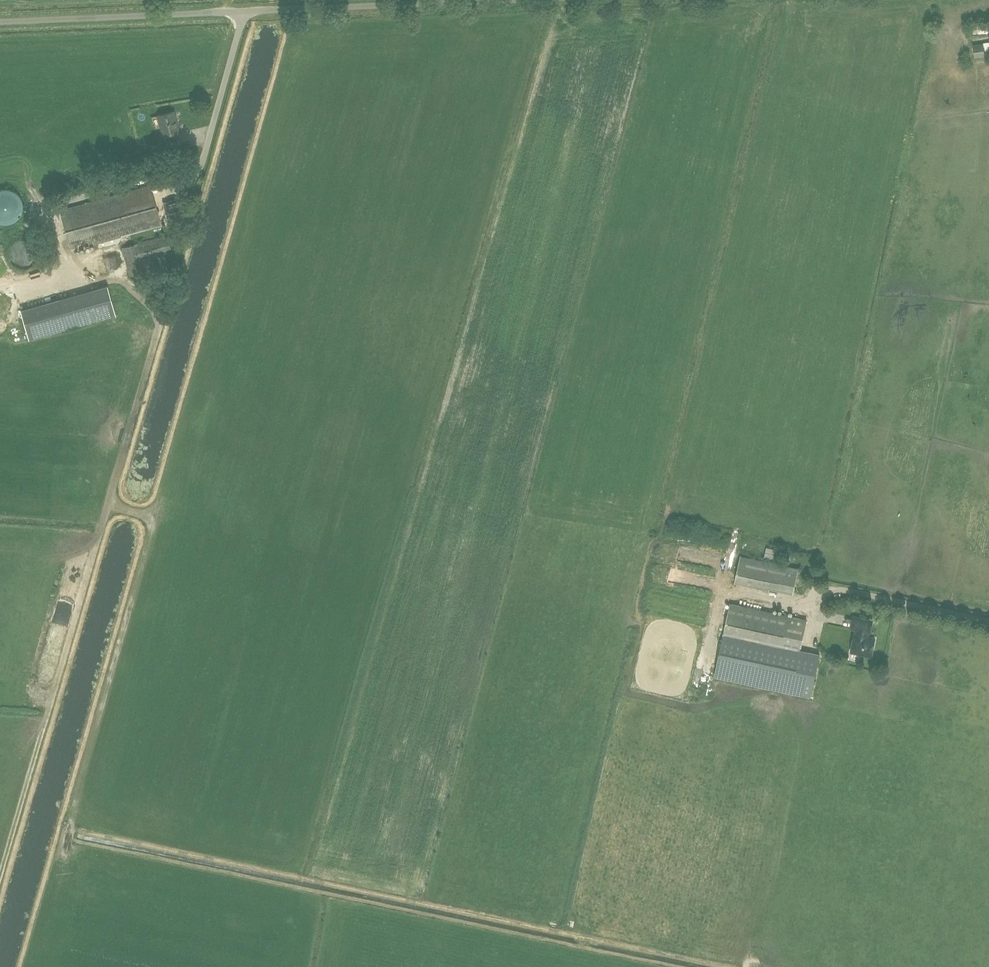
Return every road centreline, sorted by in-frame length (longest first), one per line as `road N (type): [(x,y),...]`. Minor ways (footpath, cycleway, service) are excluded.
road 1 (unclassified): [(0,24),(516,0)]

